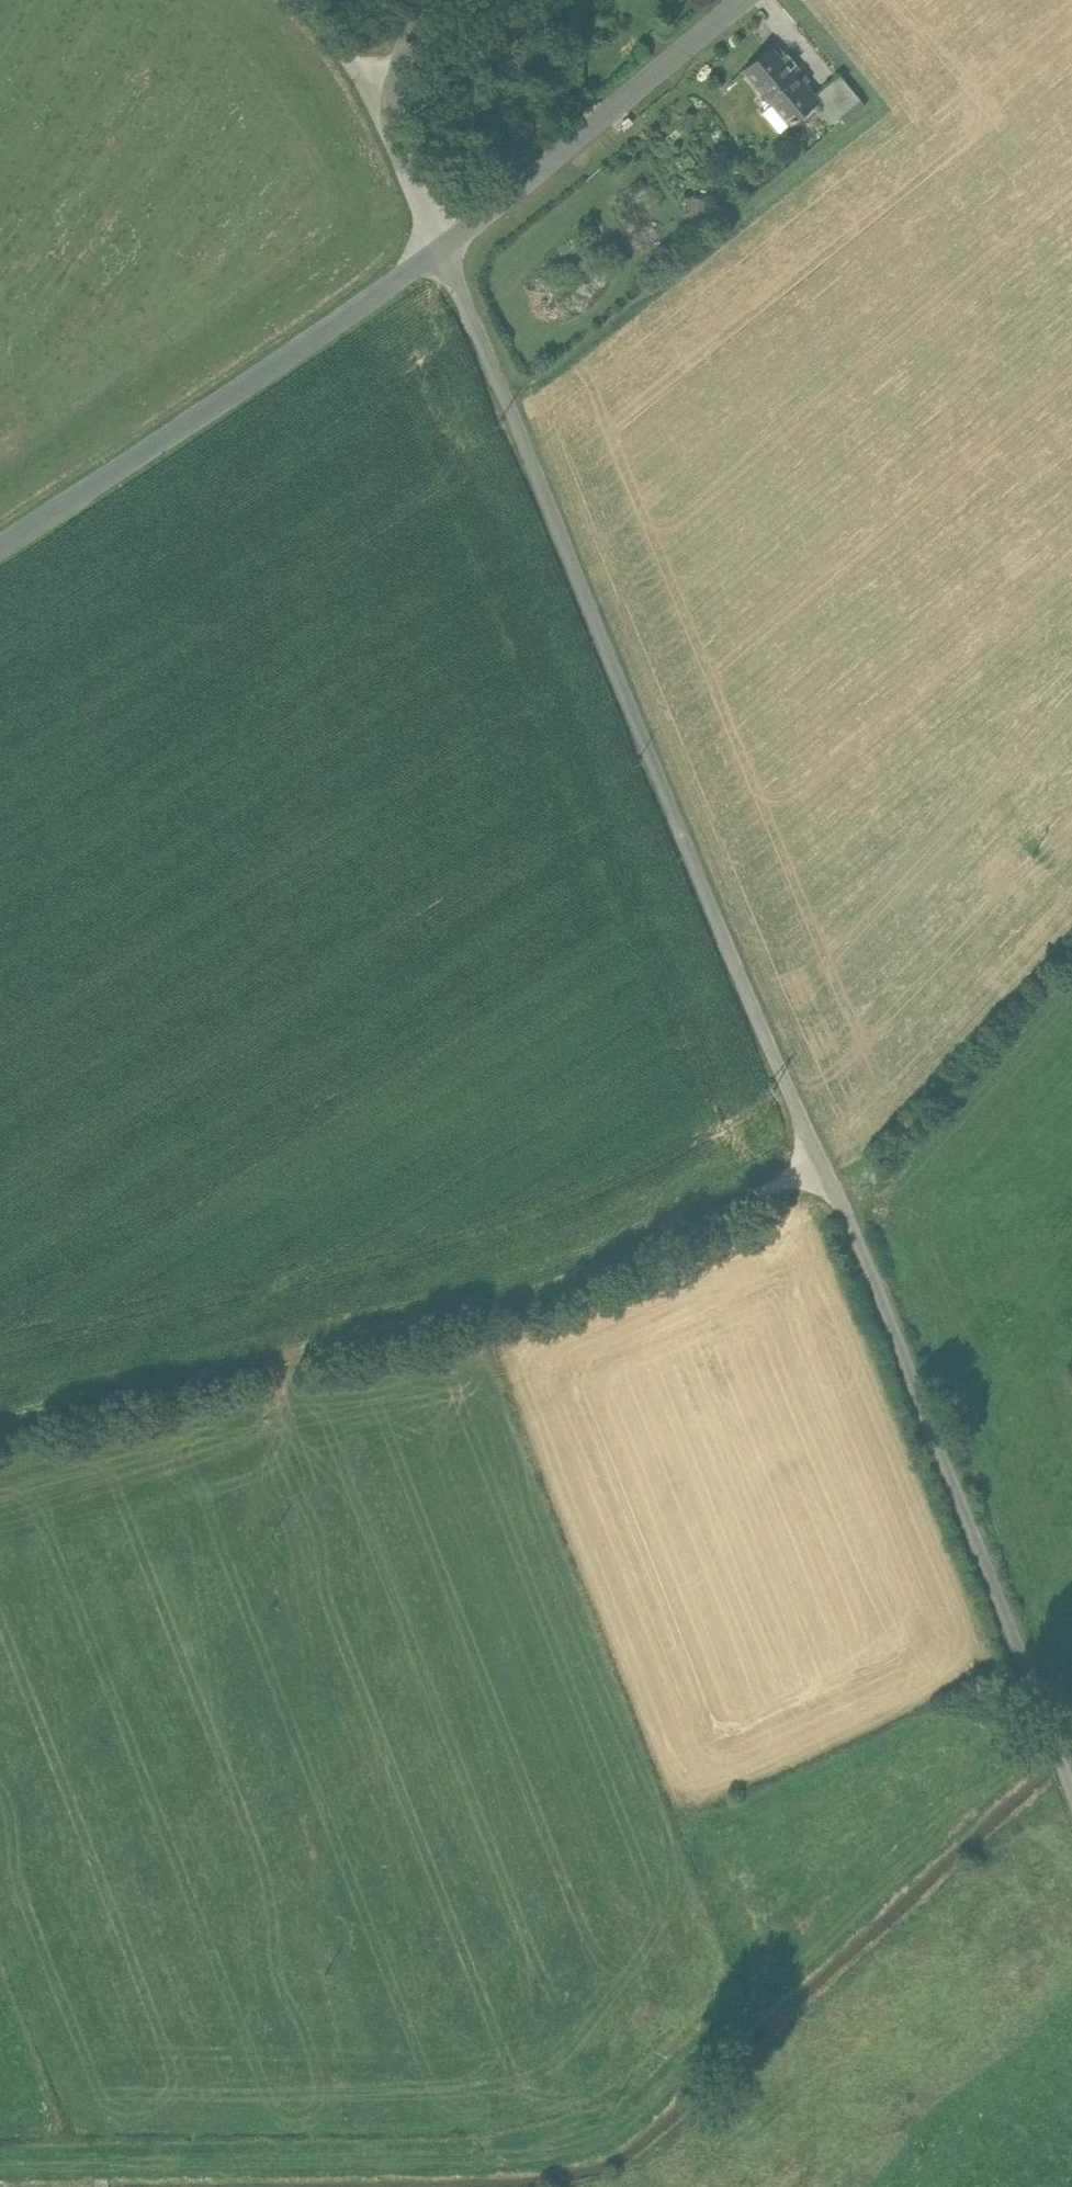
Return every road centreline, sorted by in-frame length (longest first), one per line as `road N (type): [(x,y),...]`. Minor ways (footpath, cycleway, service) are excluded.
road 1 (unclassified): [(443,246),(827,1166),(1071,1788)]
road 2 (track): [(0,1428),(536,1292),(651,1249),(827,1166)]
road 3 (tertiary): [(443,246),(0,544)]
road 4 (tertiary): [(739,0),(443,246)]
road 5 (unclassified): [(380,104),(443,246)]
road 6 (unclassified): [(380,104),(299,0)]

